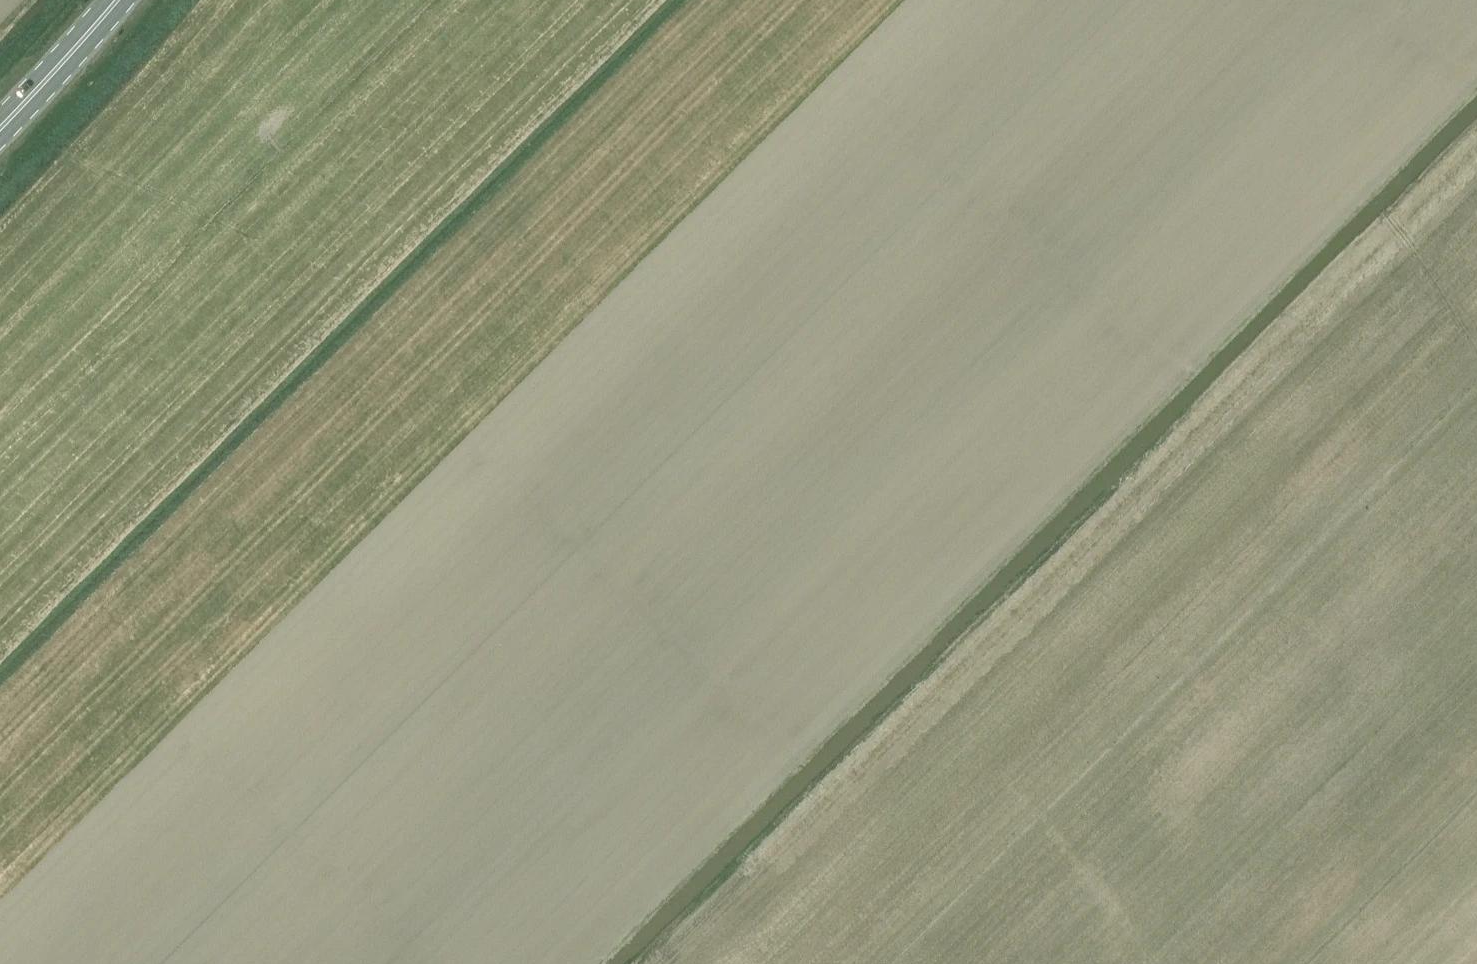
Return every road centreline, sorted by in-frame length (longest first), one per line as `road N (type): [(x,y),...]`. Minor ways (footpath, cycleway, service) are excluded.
road 1 (primary): [(0,123),(114,0)]

